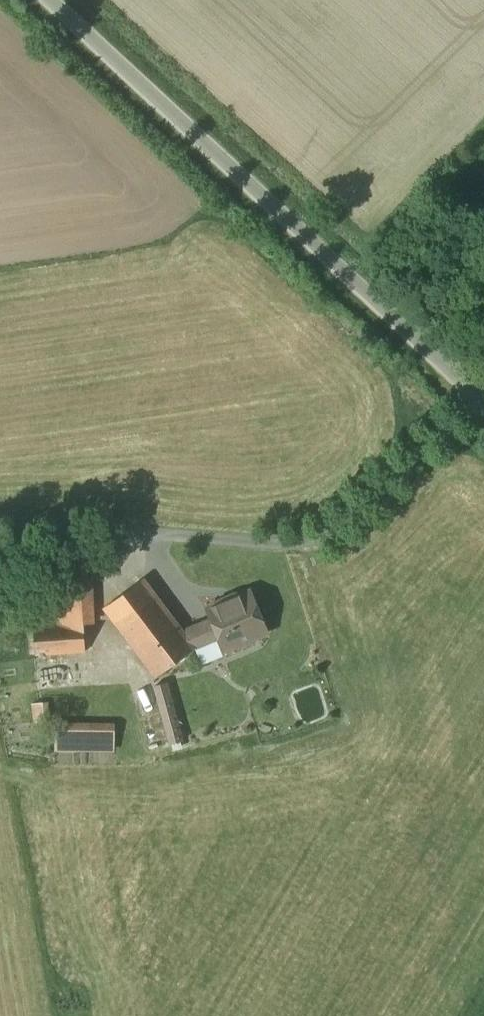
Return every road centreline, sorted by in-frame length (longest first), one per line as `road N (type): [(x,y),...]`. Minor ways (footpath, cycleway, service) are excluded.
road 1 (unclassified): [(54,0),(478,396)]
road 2 (unclassified): [(0,525),(258,544),(320,537),(478,396)]

